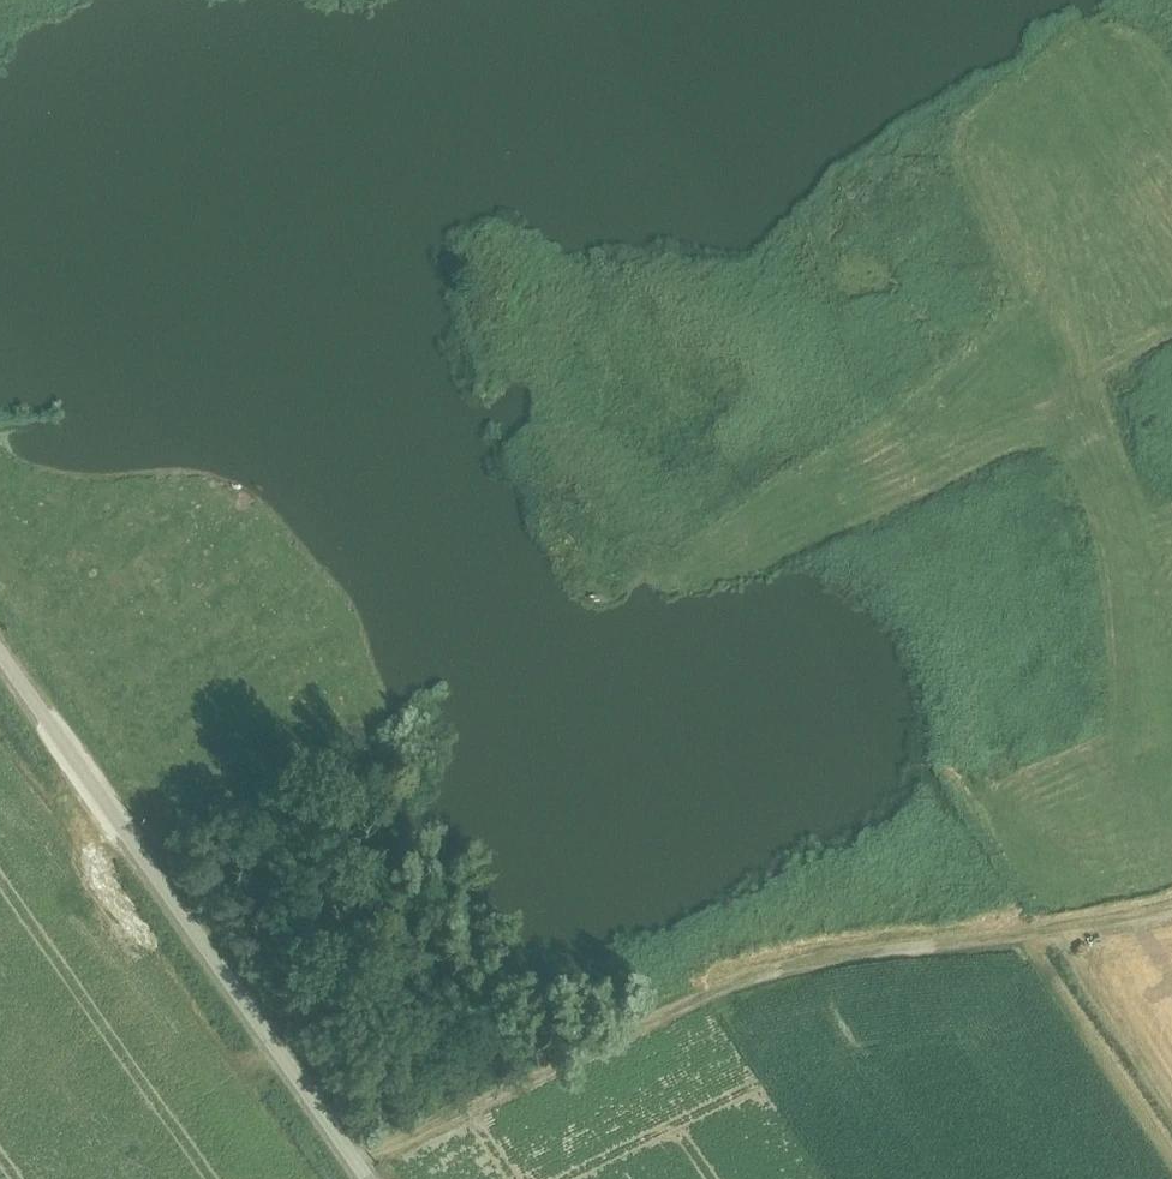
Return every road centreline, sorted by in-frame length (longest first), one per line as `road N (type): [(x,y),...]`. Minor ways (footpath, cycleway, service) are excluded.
road 1 (unclassified): [(0,654),(367,1178)]

